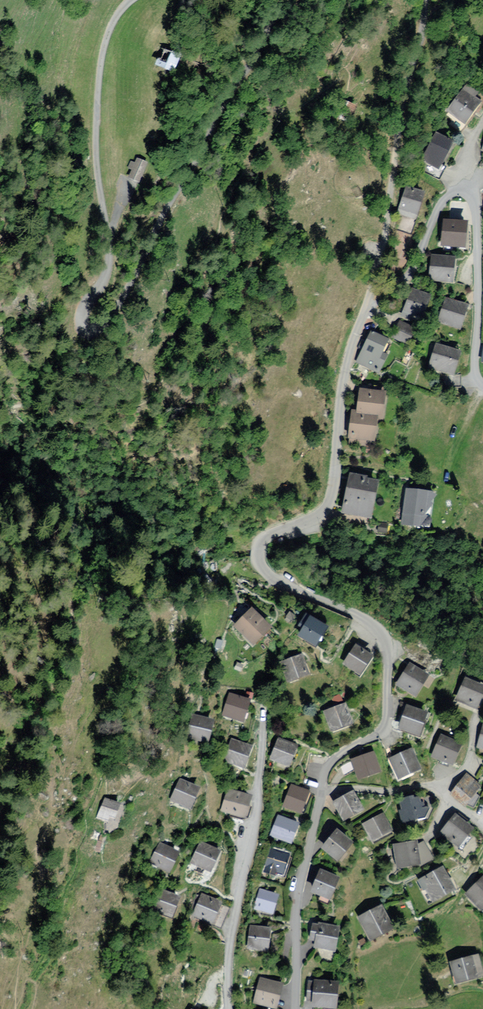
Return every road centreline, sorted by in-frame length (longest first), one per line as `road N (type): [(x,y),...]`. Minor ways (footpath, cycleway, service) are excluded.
road 1 (track): [(241,73),(105,318),(81,332),(73,316),(103,253),(94,177),(99,68),(108,35),(132,0)]
road 2 (residential): [(321,796),(330,763),(387,726),(387,647),(367,618),(270,580),(259,559),(261,546),(319,516),(333,481),(356,337)]
road 3 (residential): [(356,337),(410,274),(434,213),(457,191),(473,196),(482,381)]
road 4 (residential): [(297,1008),(299,893),(321,796)]
road 5 (residential): [(223,1008),(228,931),(255,827)]
road 6 (residential): [(321,796),(446,788)]

